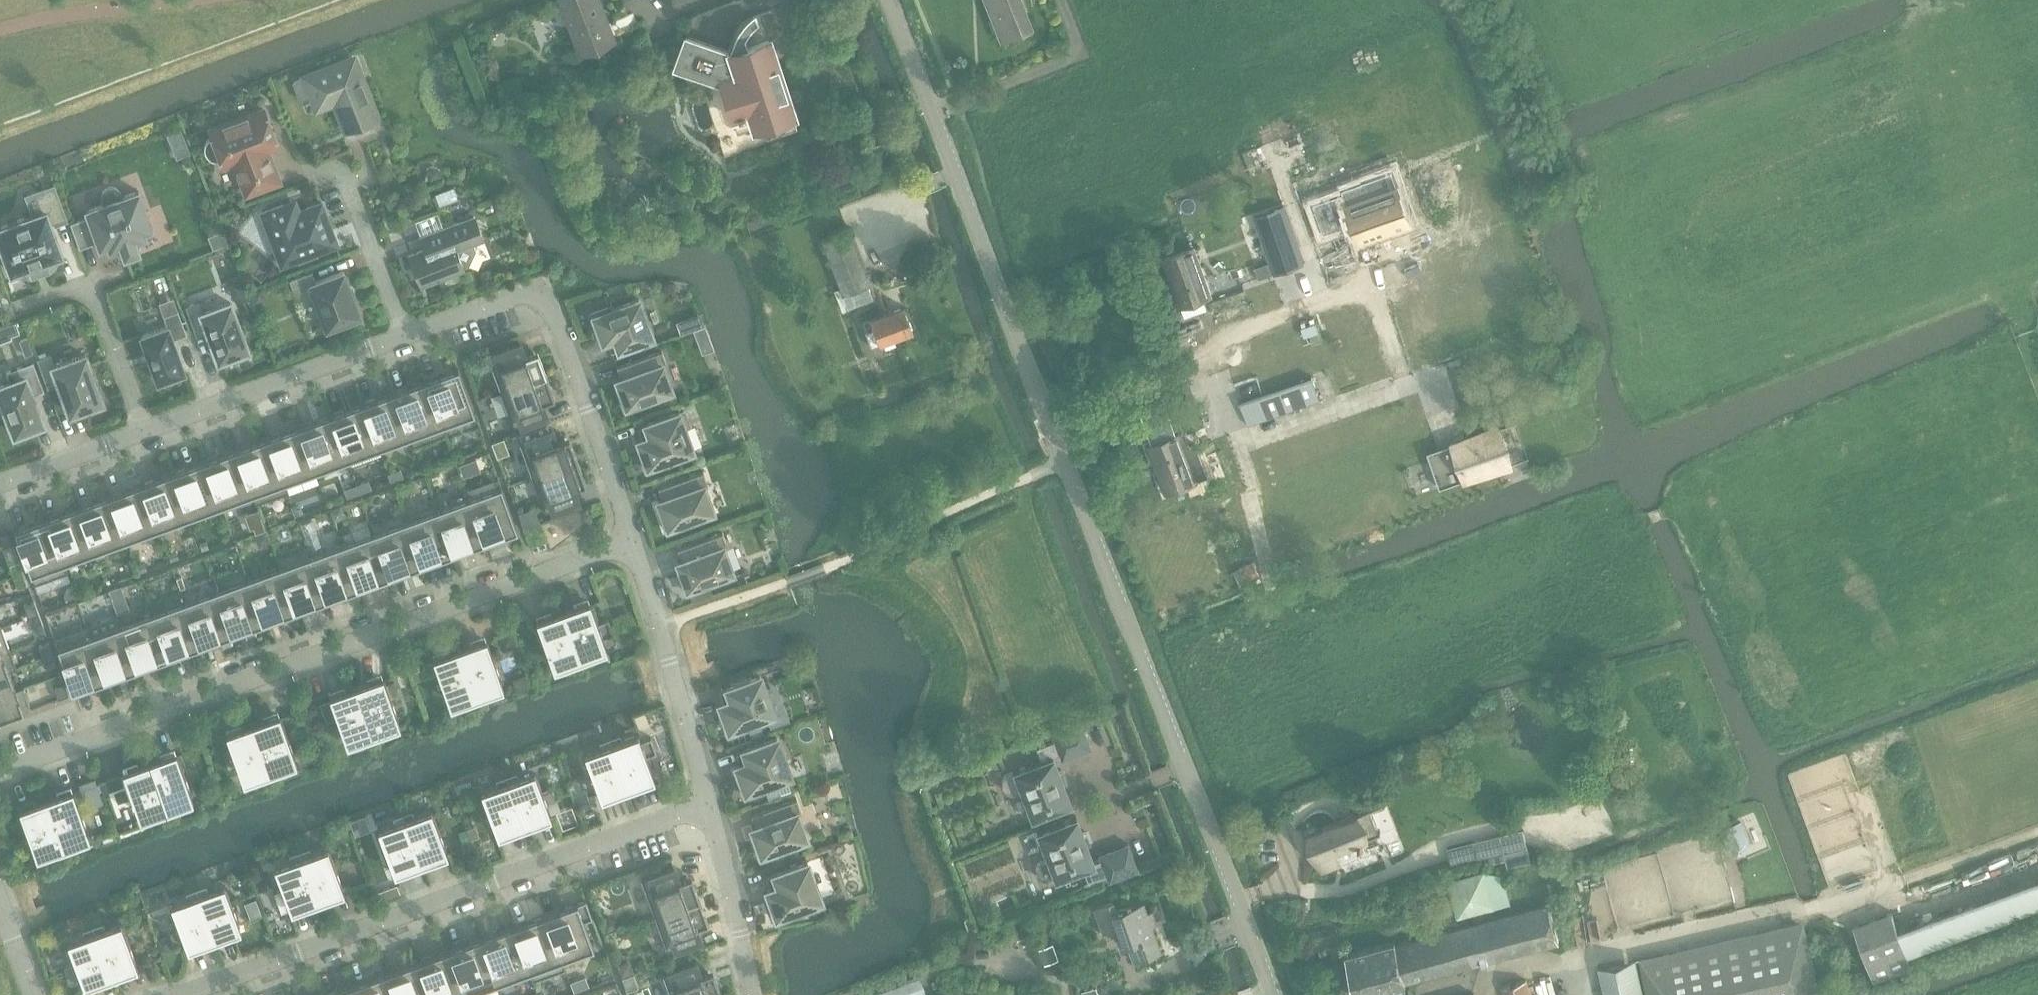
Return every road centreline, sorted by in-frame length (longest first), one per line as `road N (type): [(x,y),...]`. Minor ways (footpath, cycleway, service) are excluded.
road 1 (tertiary): [(1273,994),(887,0)]
road 2 (residential): [(0,771),(632,542)]
road 3 (track): [(1434,994),(1466,979),(1845,906),(2037,829)]
road 4 (residential): [(183,994),(705,804)]
road 5 (track): [(2037,358),(1925,0)]
road 6 (residential): [(144,433),(407,336)]
road 7 (residential): [(705,804),(632,542)]
road 8 (residential): [(632,542),(554,312),(540,297)]
road 9 (residential): [(18,302),(89,279),(144,433)]
road 10 (residential): [(752,994),(705,804)]
road 11 (residential): [(340,156),(407,336)]
road 12 (residential): [(0,484),(144,433)]
road 13 (residential): [(407,336),(519,296),(540,297)]

